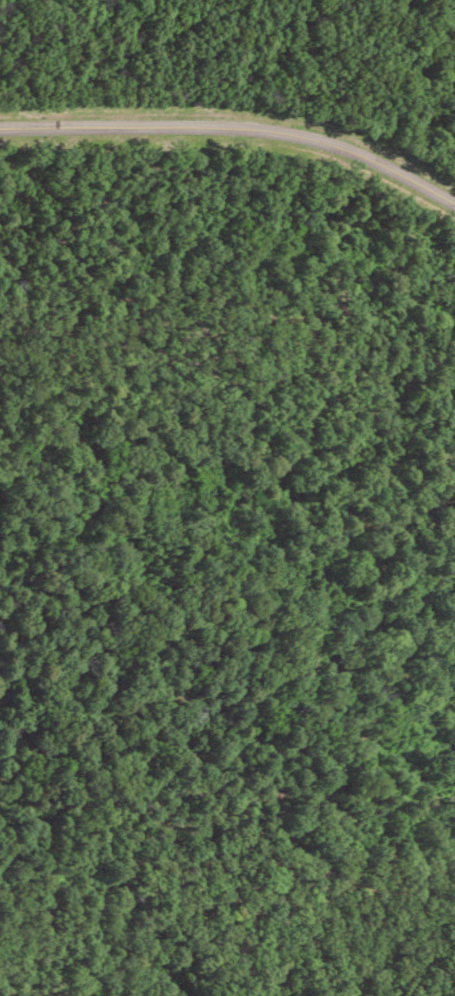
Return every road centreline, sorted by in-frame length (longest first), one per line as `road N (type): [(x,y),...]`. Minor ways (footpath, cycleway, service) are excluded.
road 1 (tertiary): [(454,181),(410,156),(293,123),(0,127)]

